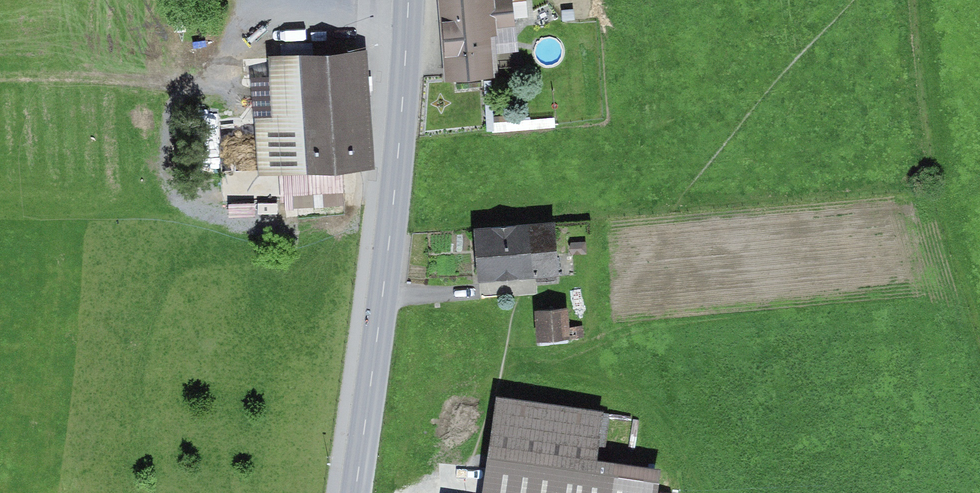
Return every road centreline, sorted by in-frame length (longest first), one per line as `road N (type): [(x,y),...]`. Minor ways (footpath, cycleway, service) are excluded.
road 1 (primary): [(407,0),(357,492)]
road 2 (track): [(0,78),(194,82)]

